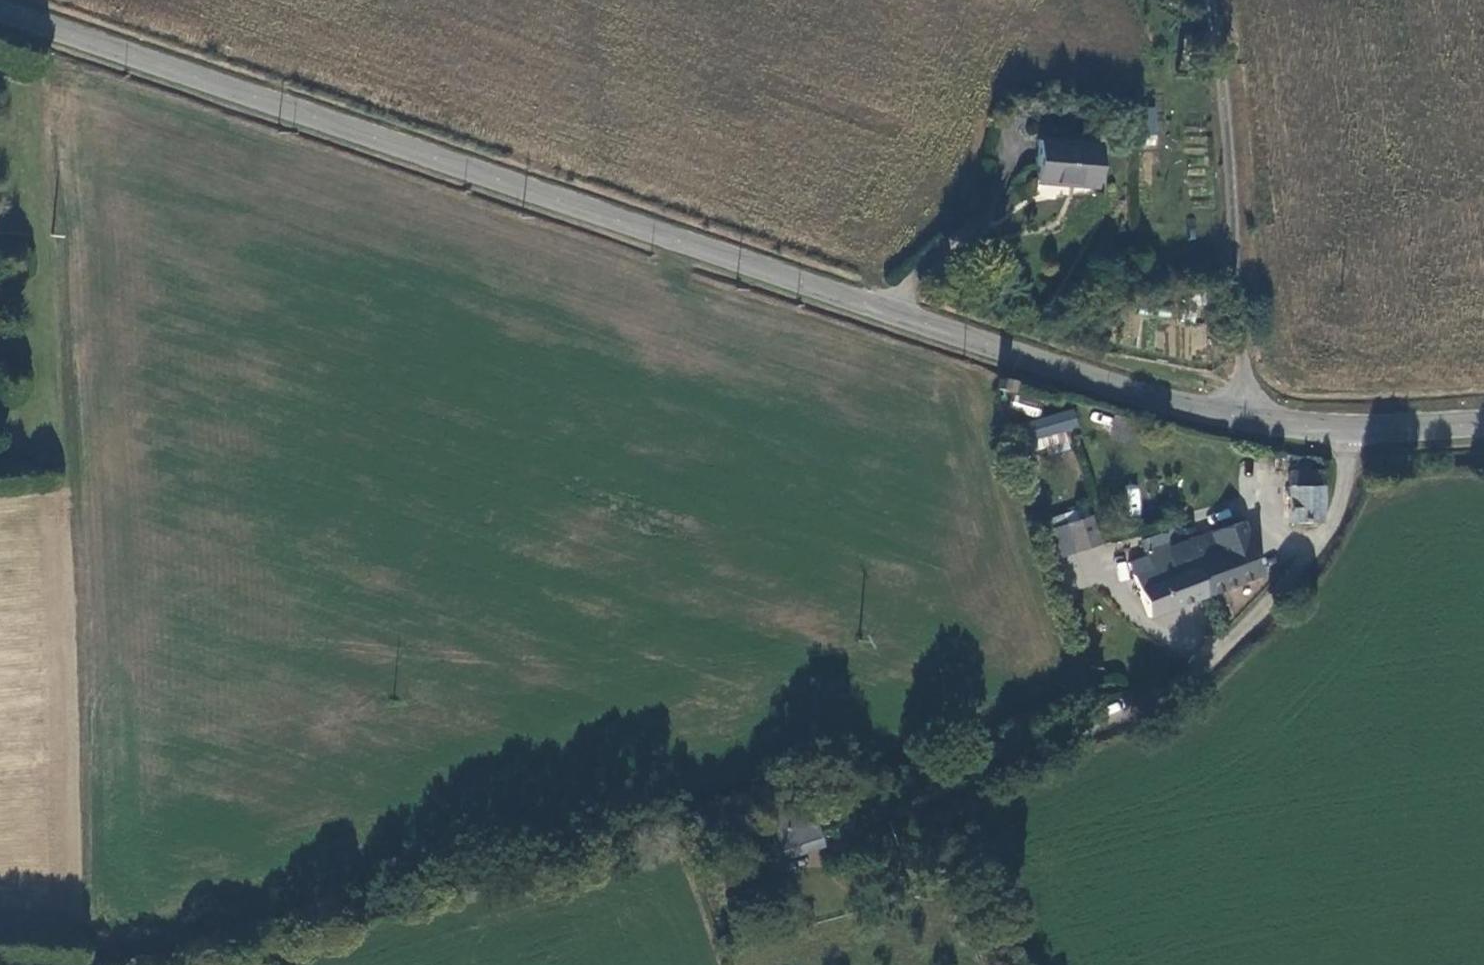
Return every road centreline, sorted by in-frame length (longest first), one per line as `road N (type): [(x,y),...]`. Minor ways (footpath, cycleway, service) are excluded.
road 1 (tertiary): [(0,8),(1174,403),(1363,431),(1483,423)]

